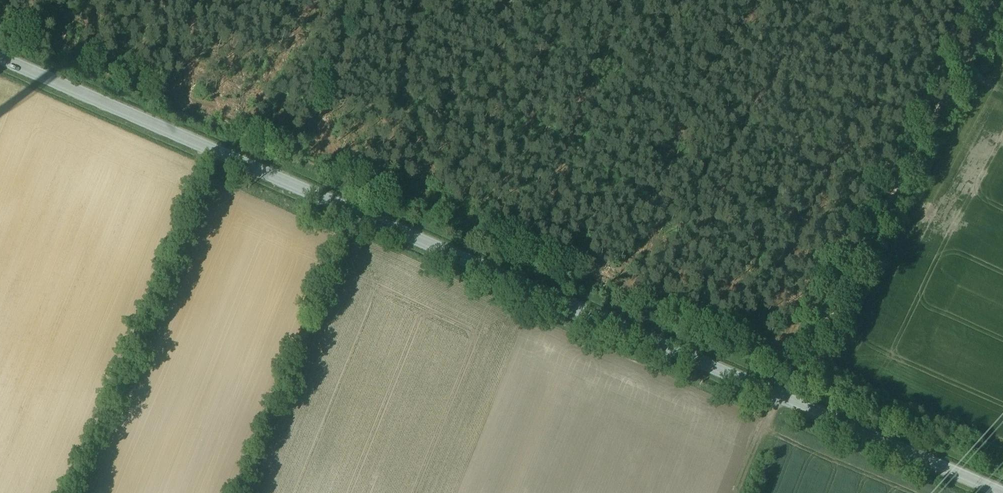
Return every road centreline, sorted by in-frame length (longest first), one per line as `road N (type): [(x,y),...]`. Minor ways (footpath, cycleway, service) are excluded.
road 1 (secondary): [(0,58),(1002,492)]
road 2 (track): [(997,0),(784,399)]

